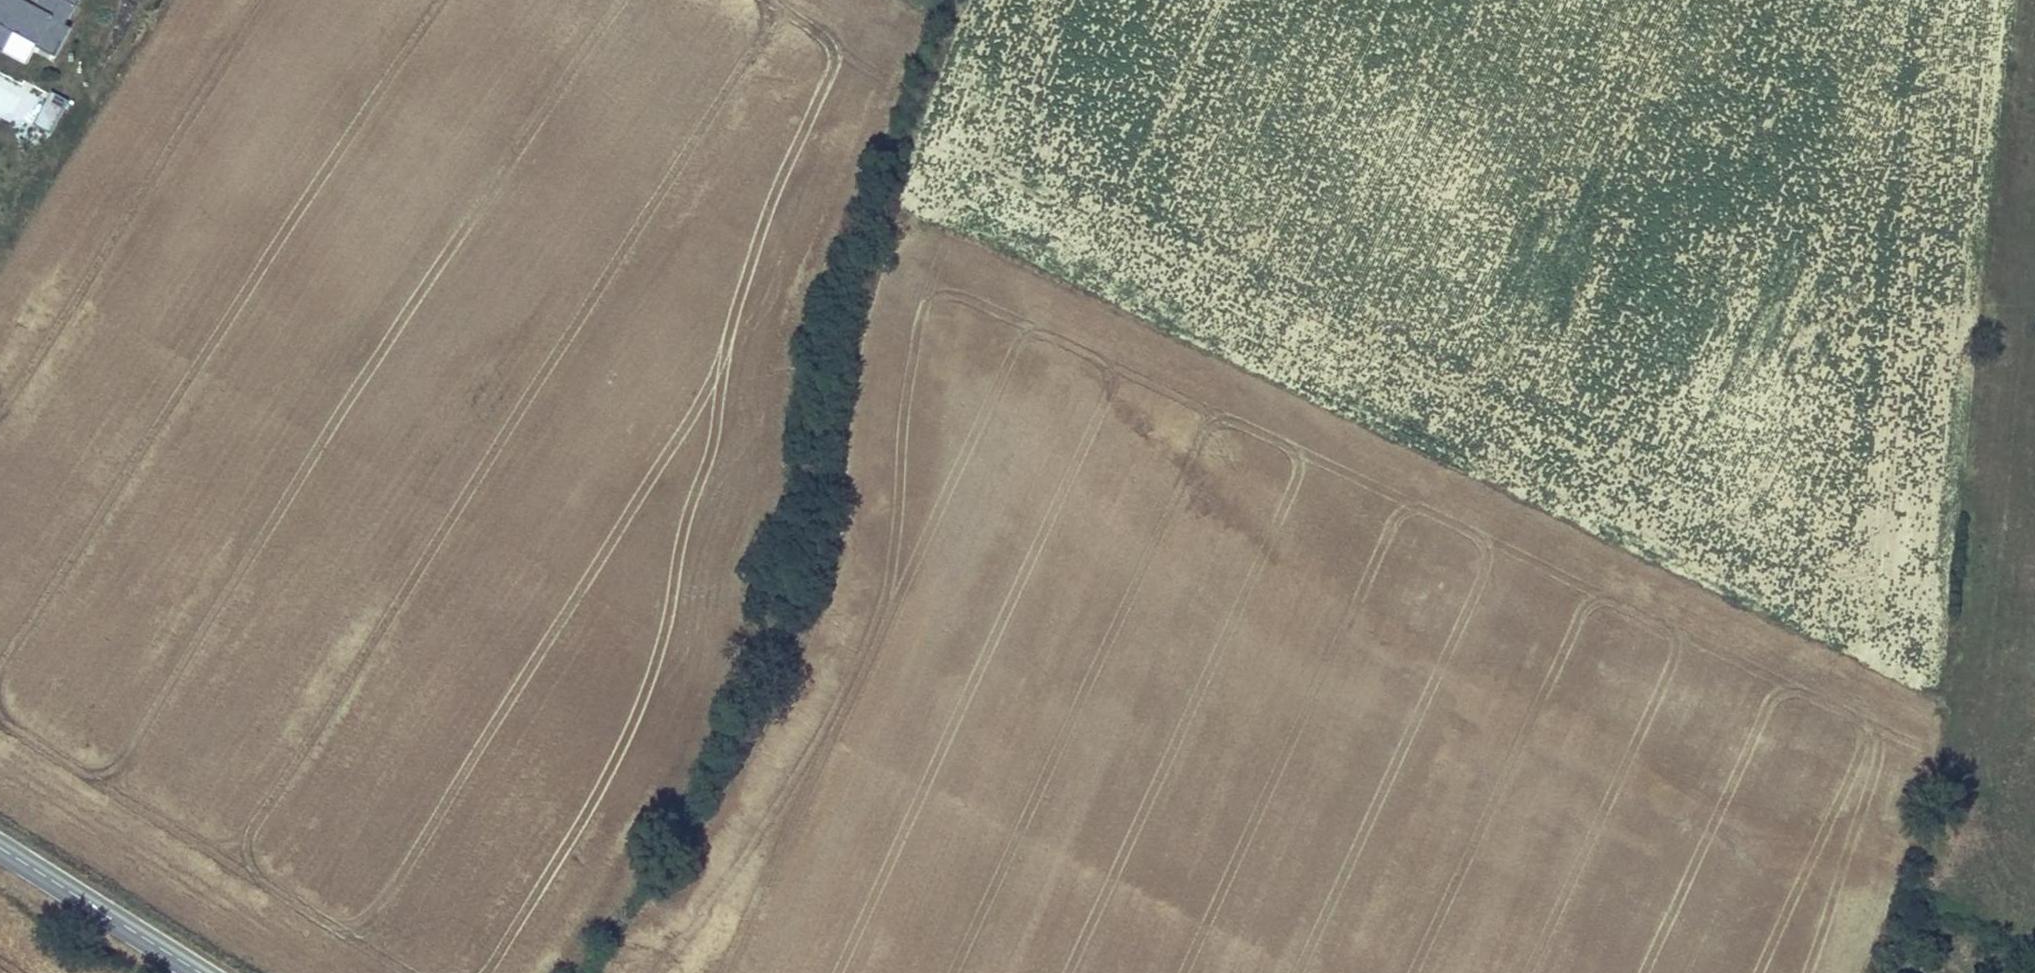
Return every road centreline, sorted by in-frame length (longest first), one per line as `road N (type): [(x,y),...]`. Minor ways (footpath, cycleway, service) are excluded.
road 1 (tertiary): [(0,847),(200,972)]

